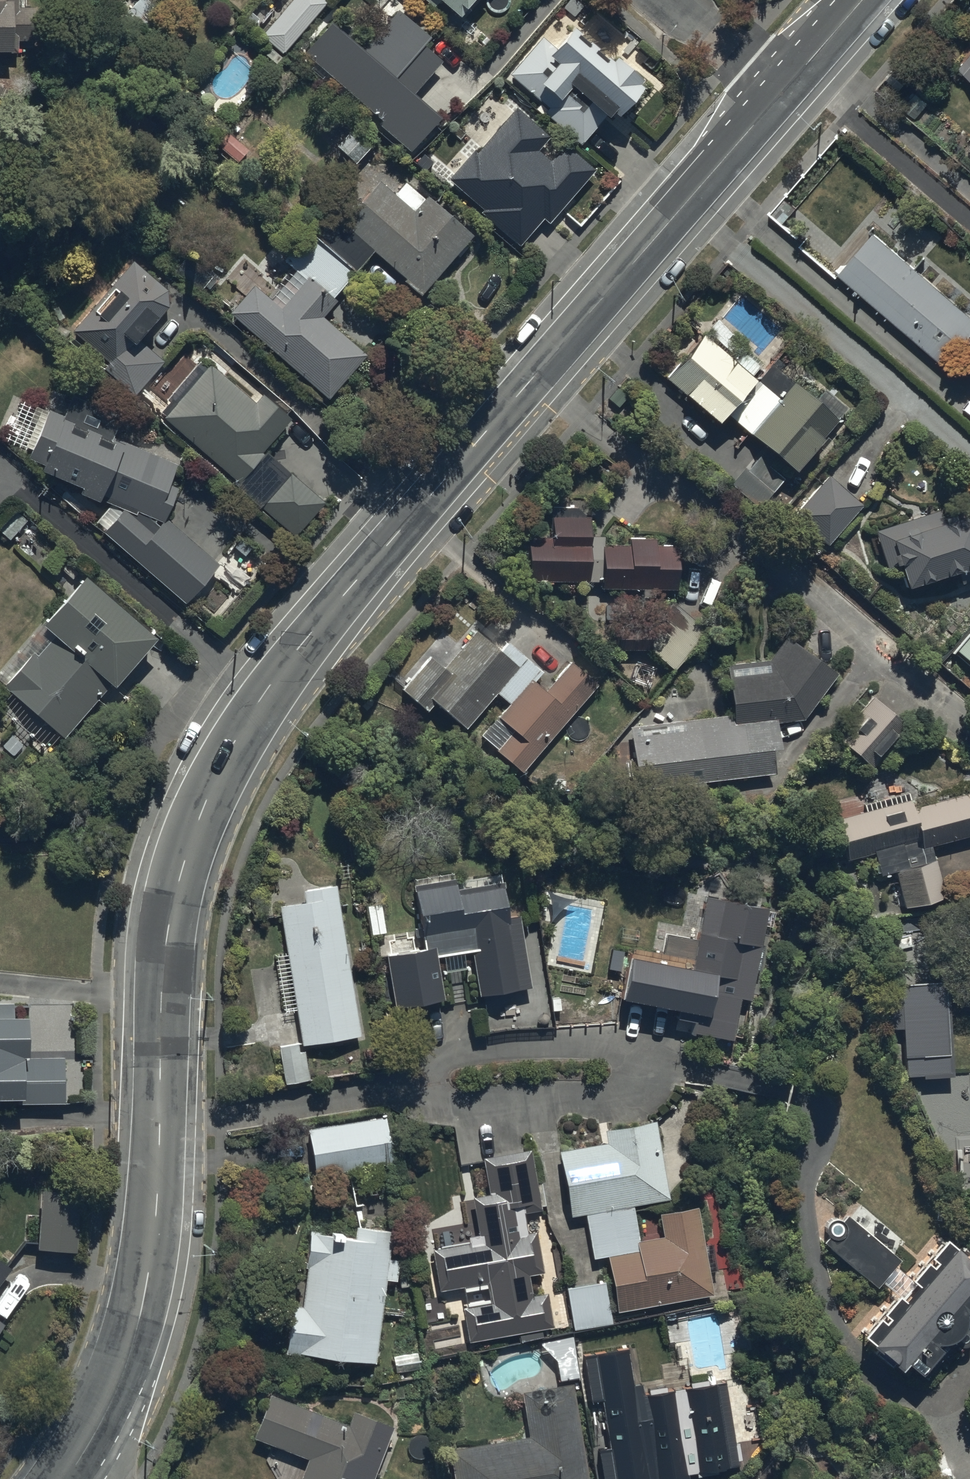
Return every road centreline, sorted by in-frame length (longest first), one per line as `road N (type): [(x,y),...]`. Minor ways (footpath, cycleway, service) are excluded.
road 1 (tertiary): [(780,94),(316,624),(220,775),(179,890),(168,955),(154,1246),(135,1345),(101,1427),(66,1478)]
road 2 (residential): [(672,0),(780,94)]
road 3 (tertiary): [(862,0),(780,94)]

